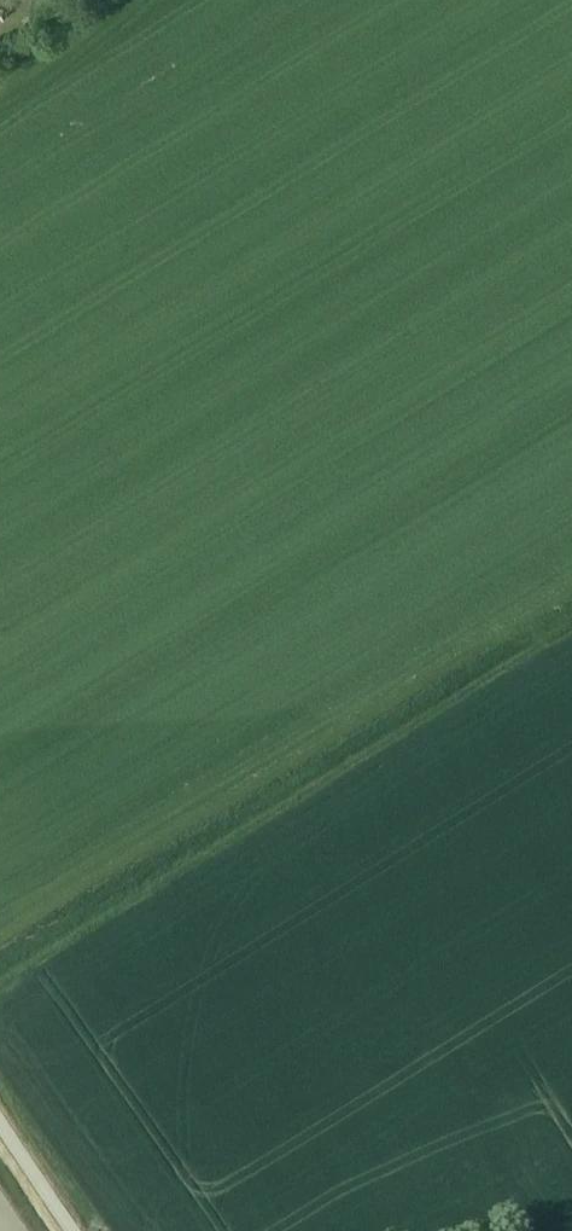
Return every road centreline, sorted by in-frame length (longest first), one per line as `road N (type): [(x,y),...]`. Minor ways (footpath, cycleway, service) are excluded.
road 1 (unclassified): [(75,1230),(0,1126)]

